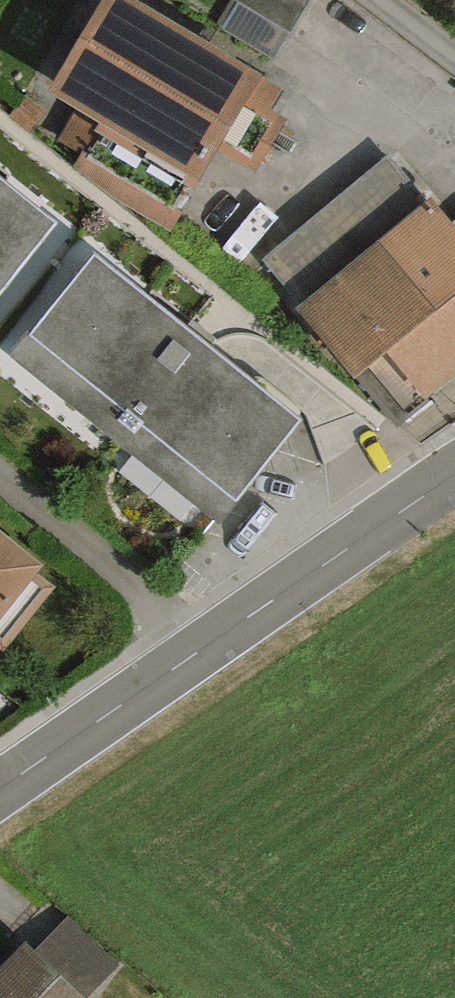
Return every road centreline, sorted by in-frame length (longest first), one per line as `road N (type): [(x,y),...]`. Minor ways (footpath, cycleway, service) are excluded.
road 1 (tertiary): [(454,478),(0,791)]

